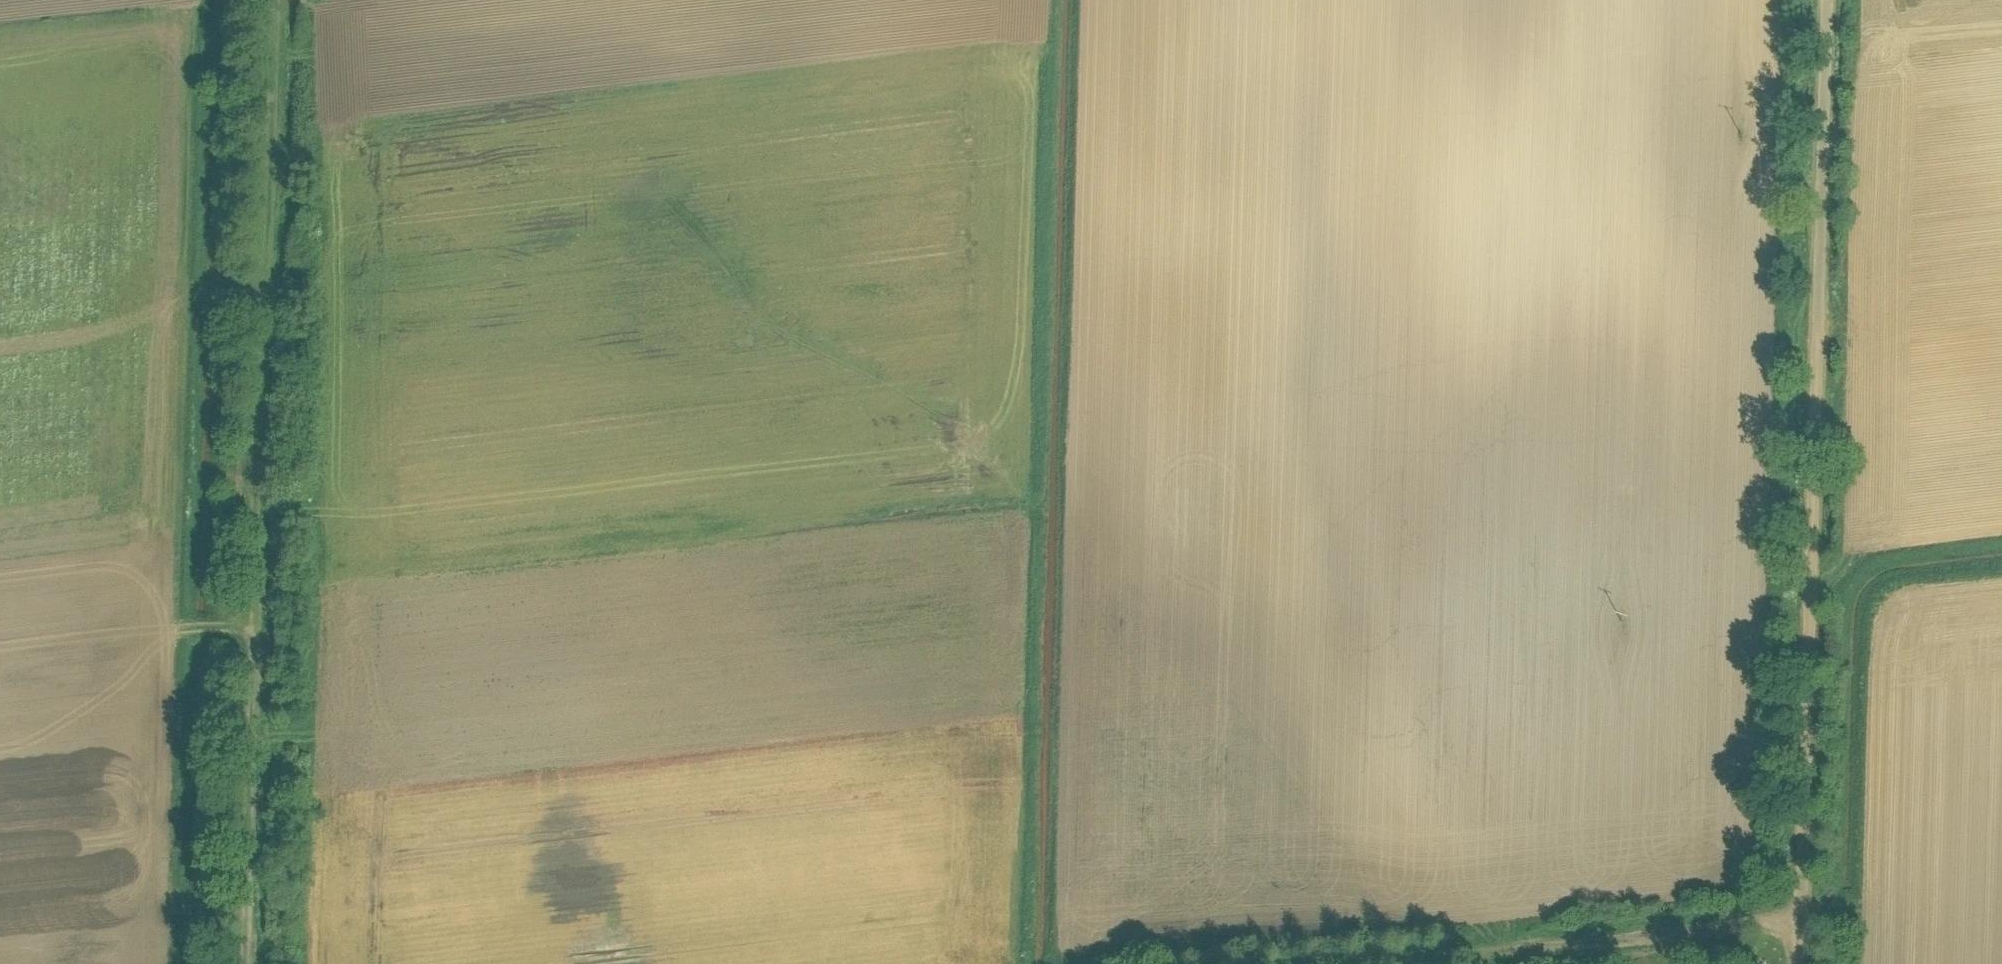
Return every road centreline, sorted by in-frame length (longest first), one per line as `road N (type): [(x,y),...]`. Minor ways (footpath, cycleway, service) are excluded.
road 1 (unclassified): [(1785,963),(1813,0)]
road 2 (track): [(244,963),(264,0)]
road 3 (track): [(1253,963),(1786,911)]

